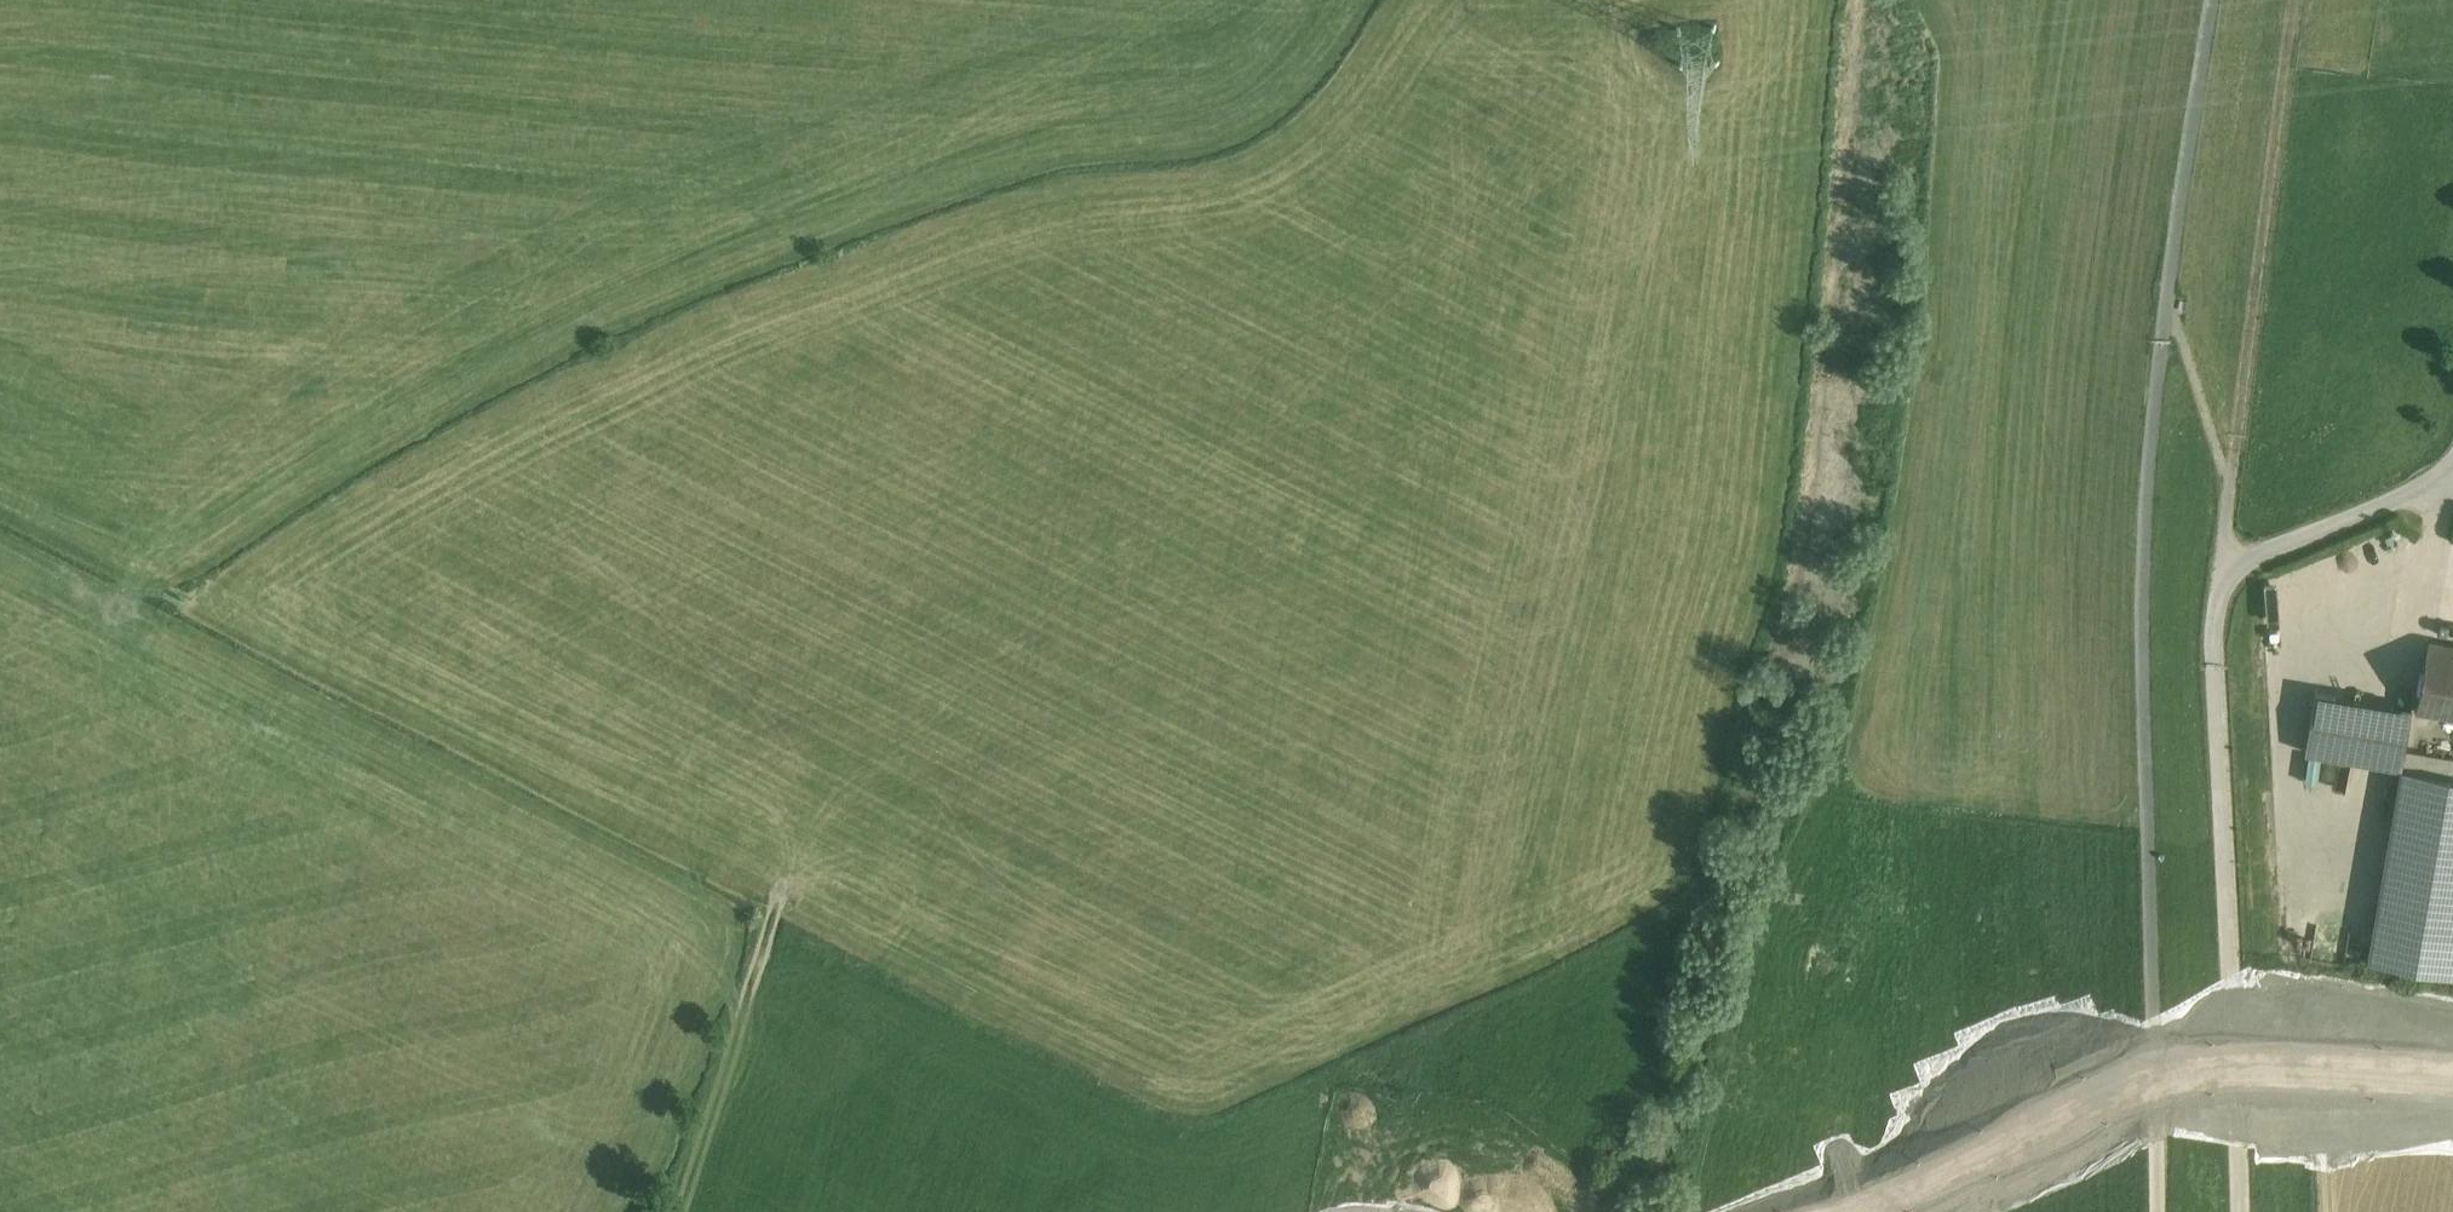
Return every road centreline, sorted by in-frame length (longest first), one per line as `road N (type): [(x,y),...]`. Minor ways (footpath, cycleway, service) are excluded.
road 1 (unclassified): [(2245,1211),(2219,599),(2232,571),(2254,554),(2369,512),(2445,476),(2452,461)]

